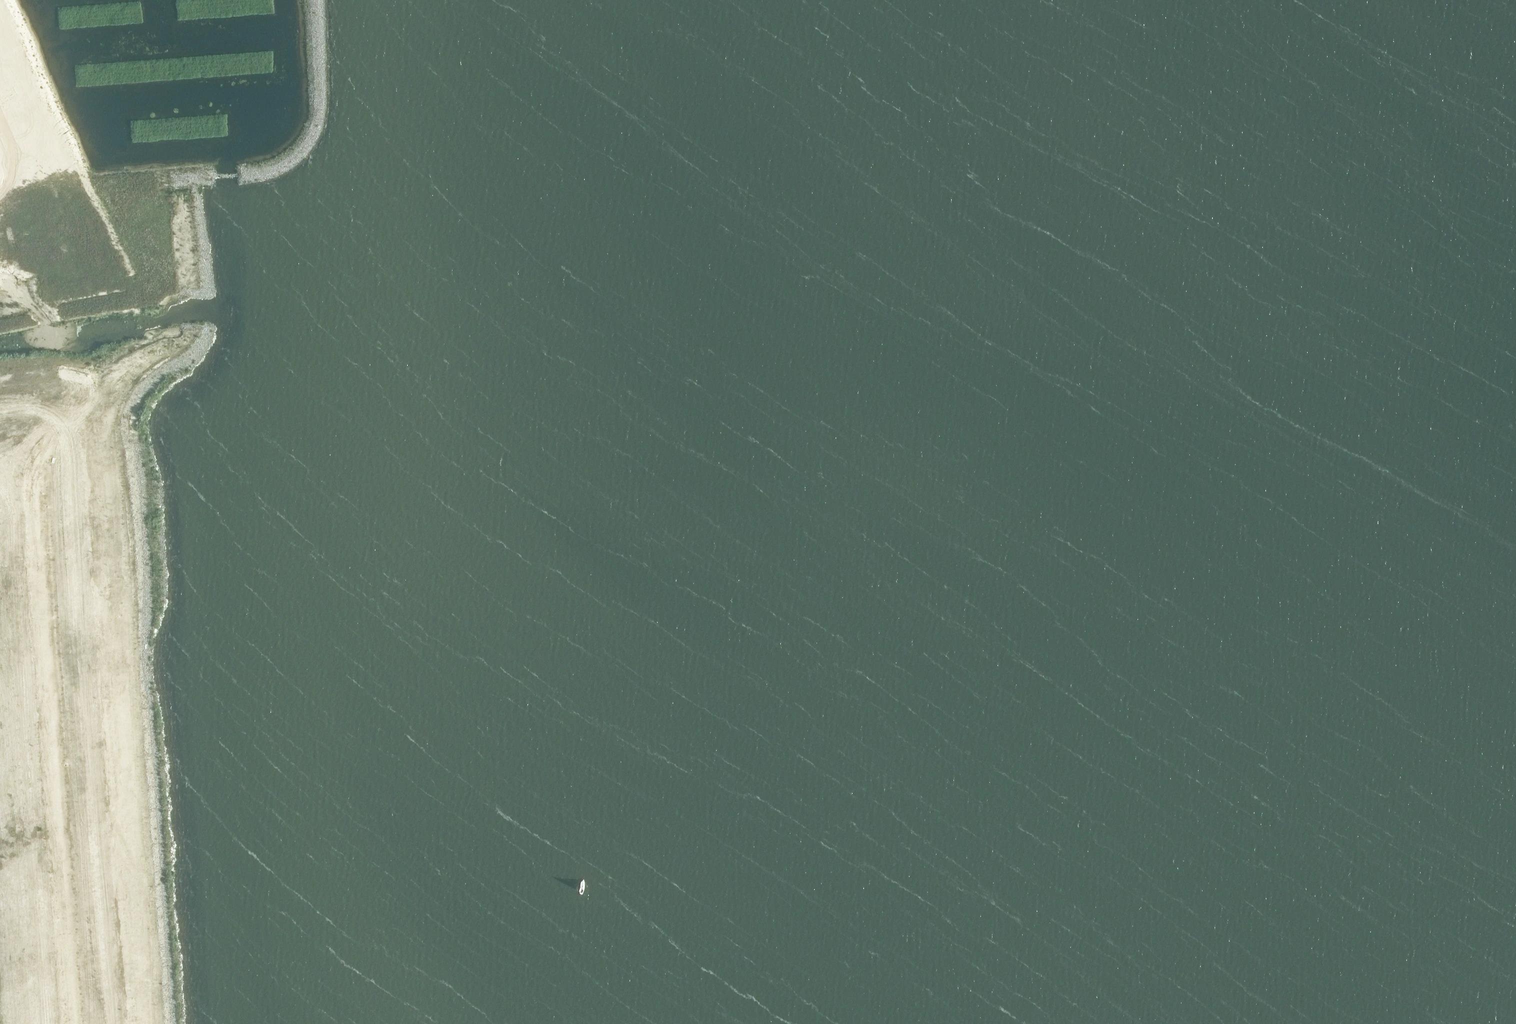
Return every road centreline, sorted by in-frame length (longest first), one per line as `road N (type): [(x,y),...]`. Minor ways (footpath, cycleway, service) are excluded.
road 1 (residential): [(41,849),(22,494),(0,498)]
road 2 (residential): [(54,1023),(41,849)]

